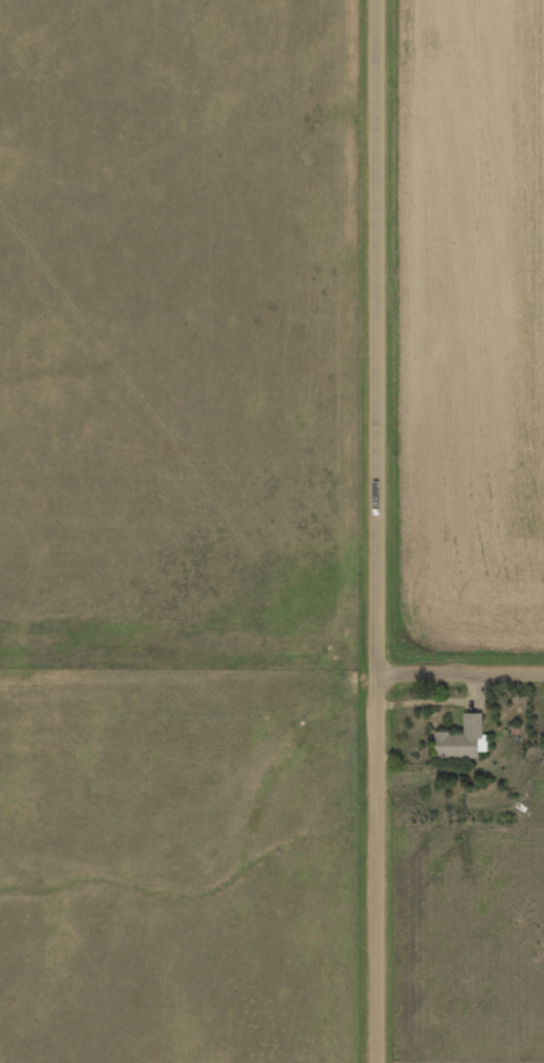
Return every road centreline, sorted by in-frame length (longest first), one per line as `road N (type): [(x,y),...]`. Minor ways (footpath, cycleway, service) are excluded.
road 1 (residential): [(381,1062),(382,0)]
road 2 (residential): [(381,672),(543,670)]

